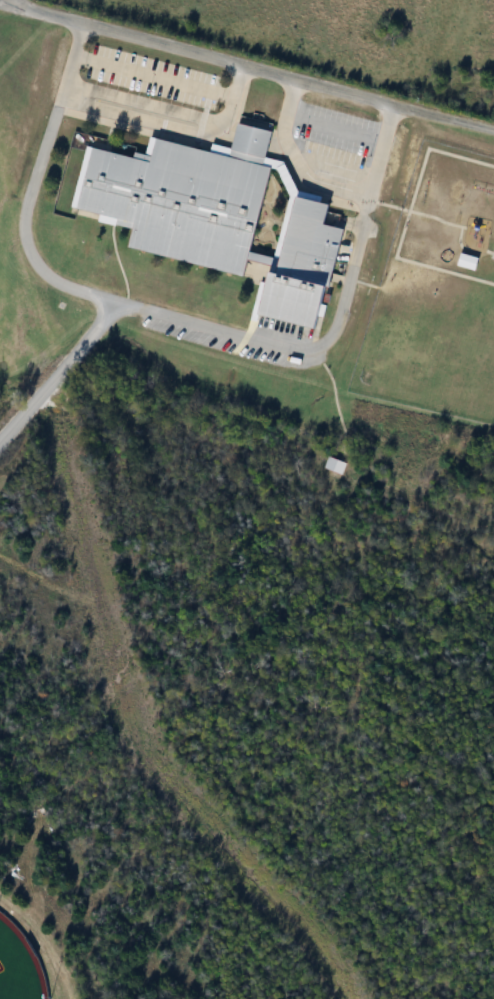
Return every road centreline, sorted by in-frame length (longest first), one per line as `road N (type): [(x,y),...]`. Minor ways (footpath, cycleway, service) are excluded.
road 1 (residential): [(0,1),(493,132)]

